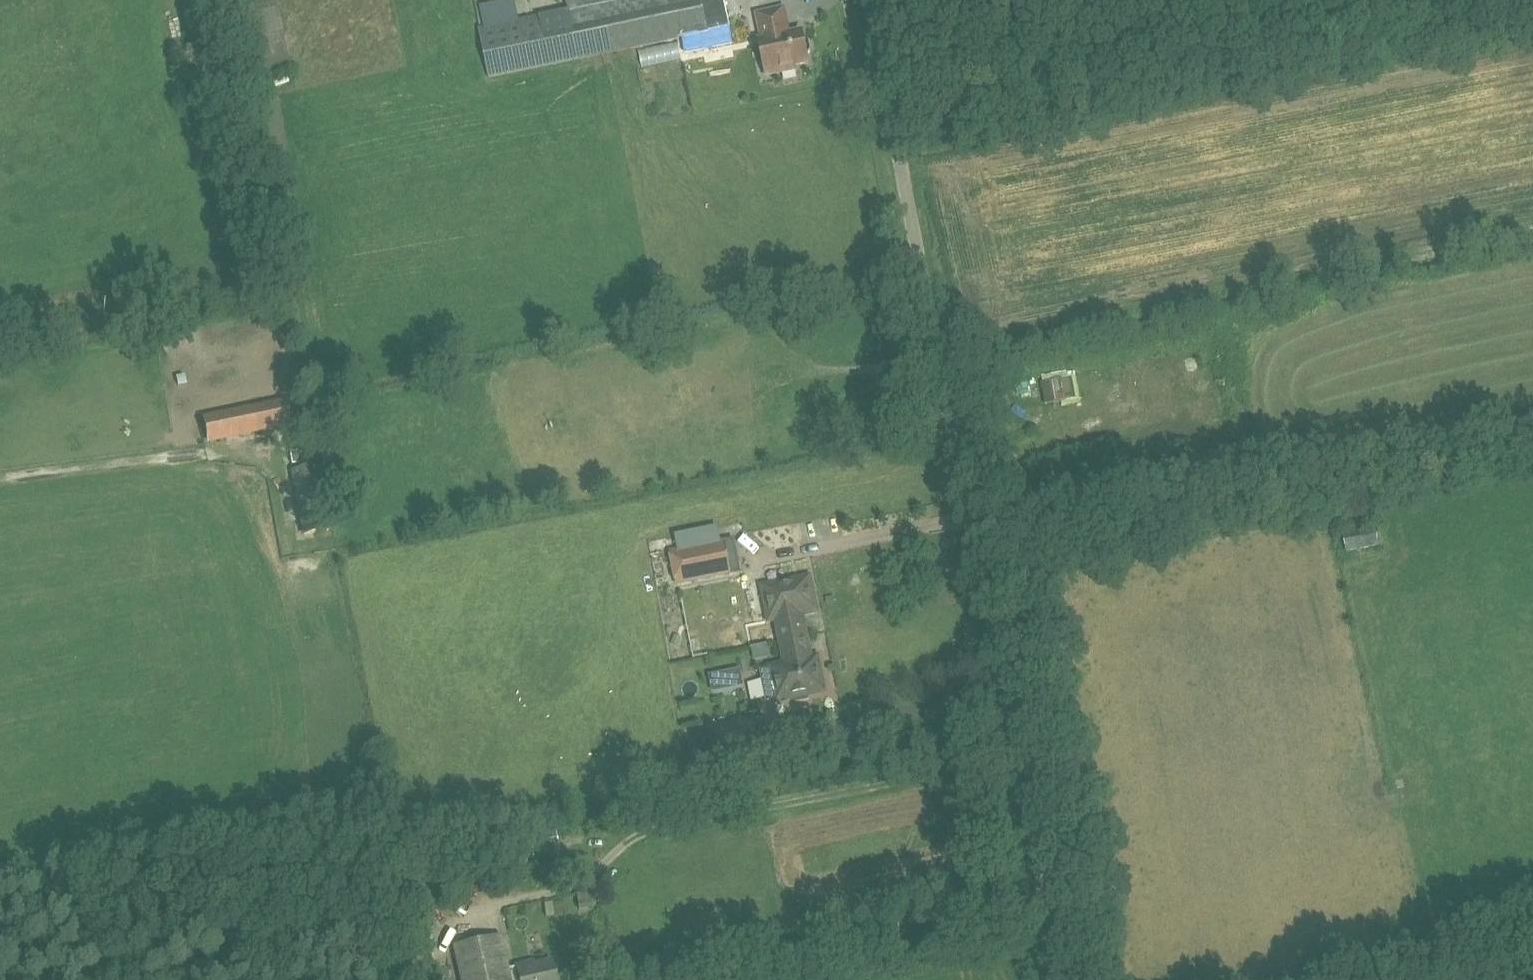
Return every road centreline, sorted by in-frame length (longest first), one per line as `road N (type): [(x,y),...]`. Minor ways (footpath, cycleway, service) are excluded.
road 1 (track): [(1065,979),(870,0)]

